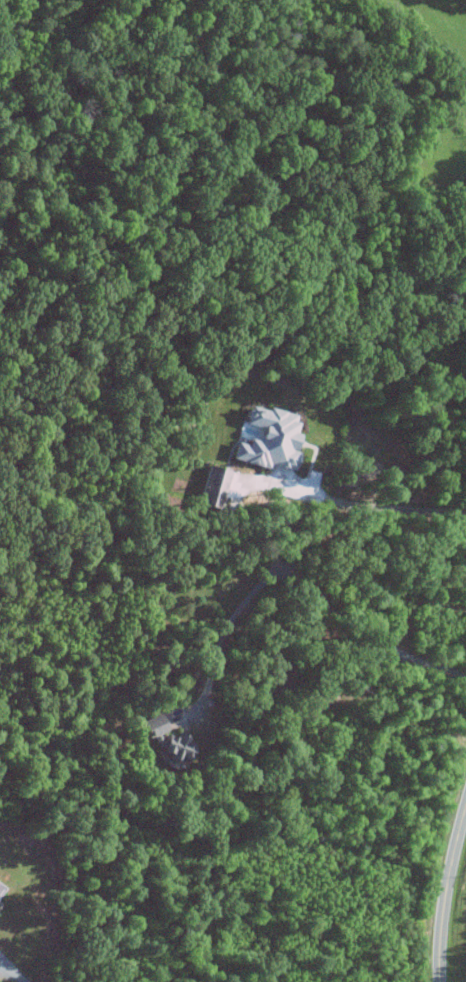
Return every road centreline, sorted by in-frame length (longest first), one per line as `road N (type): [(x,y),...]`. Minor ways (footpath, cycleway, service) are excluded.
road 1 (tertiary): [(440,981),(445,891),(465,806)]

